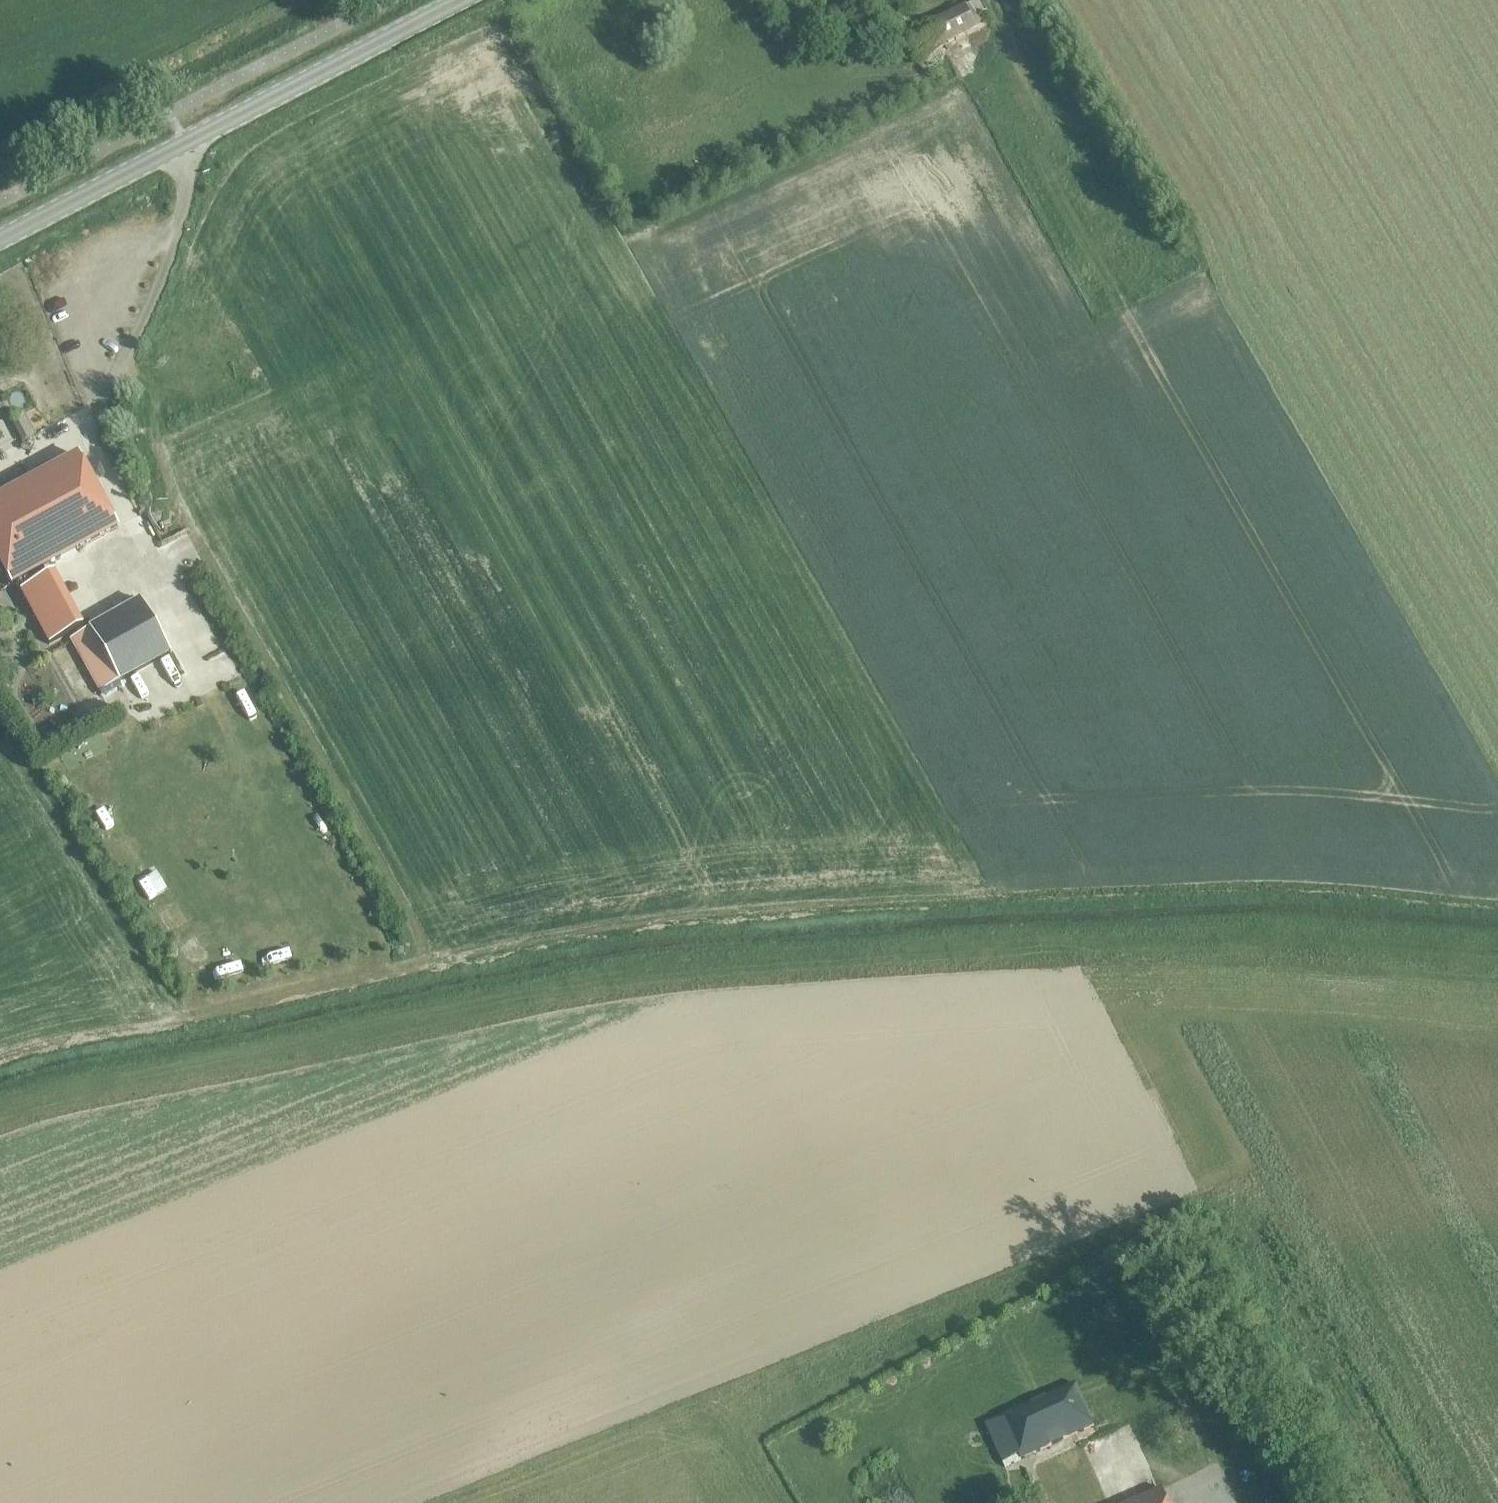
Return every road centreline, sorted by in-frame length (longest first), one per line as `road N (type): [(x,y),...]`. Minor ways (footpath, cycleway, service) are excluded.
road 1 (secondary): [(0,244),(466,0)]

